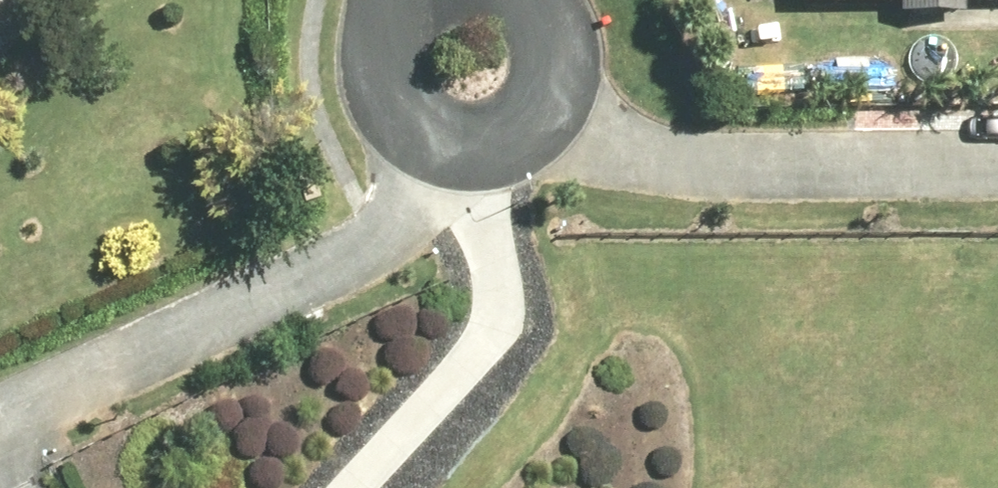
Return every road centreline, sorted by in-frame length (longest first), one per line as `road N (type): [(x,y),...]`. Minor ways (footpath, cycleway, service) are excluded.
road 1 (residential): [(441,131),(405,209),(376,238),(0,418)]
road 2 (residential): [(540,111),(590,136),(705,165),(997,161)]
road 3 (residential): [(441,131),(418,115),(393,66),(394,38),(413,0)]
road 4 (residential): [(541,0),(559,31),(562,60),(540,111)]

